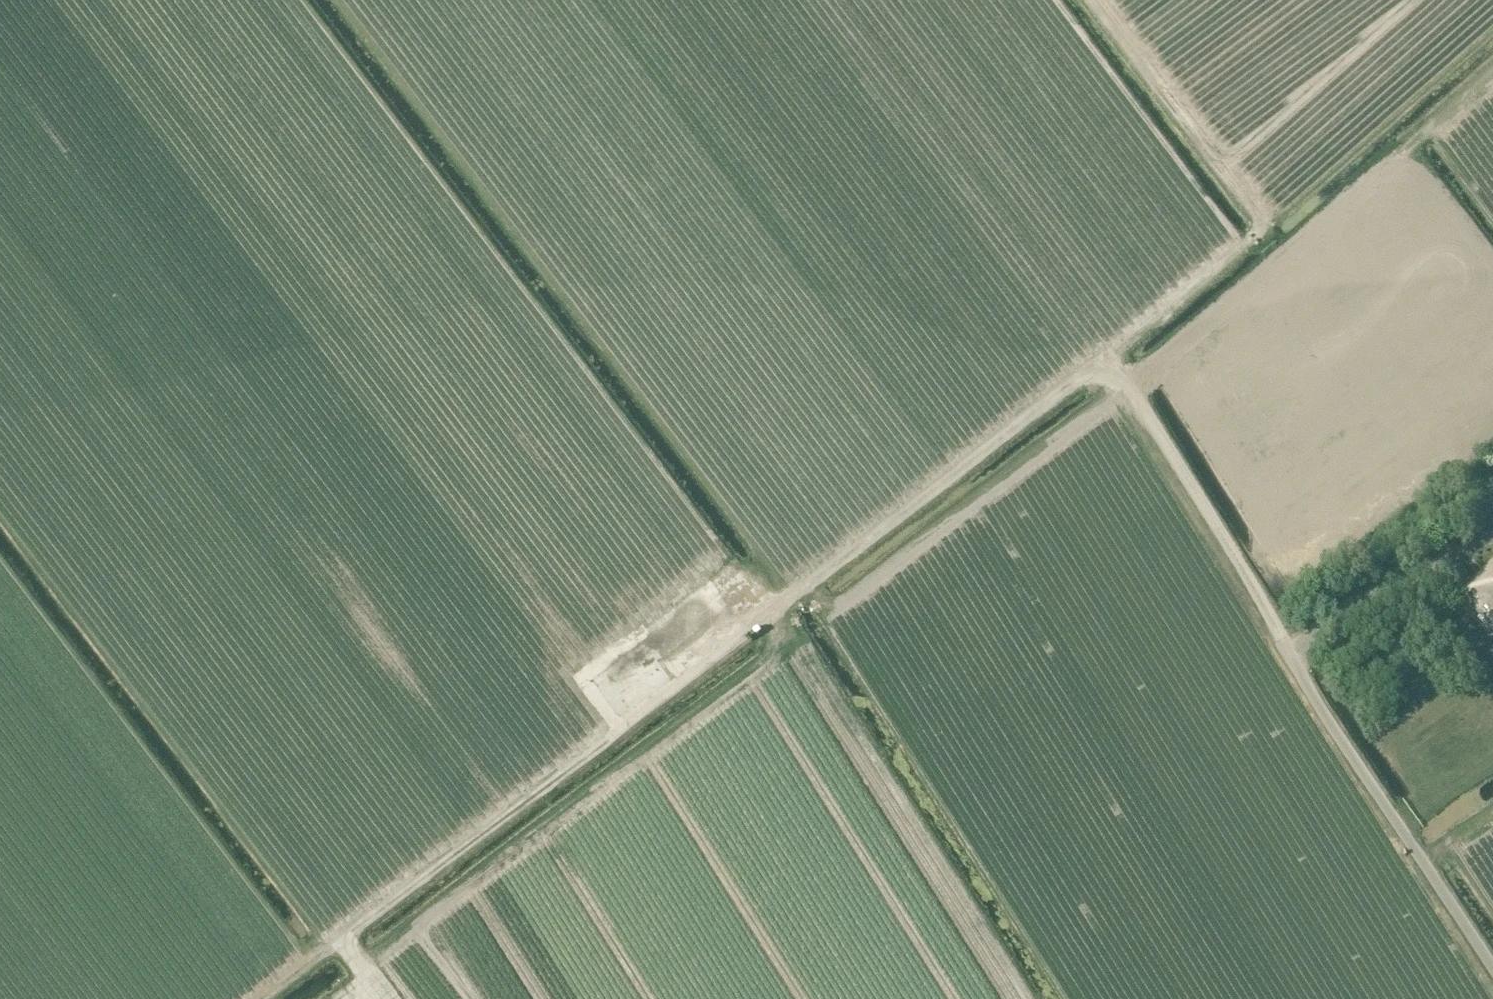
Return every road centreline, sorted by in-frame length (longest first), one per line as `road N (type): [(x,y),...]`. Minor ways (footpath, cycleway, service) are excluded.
road 1 (track): [(784,602),(1072,384),(1095,375),(1123,378),(1296,663)]
road 2 (unclassified): [(1309,636),(1295,664),(1492,966)]

